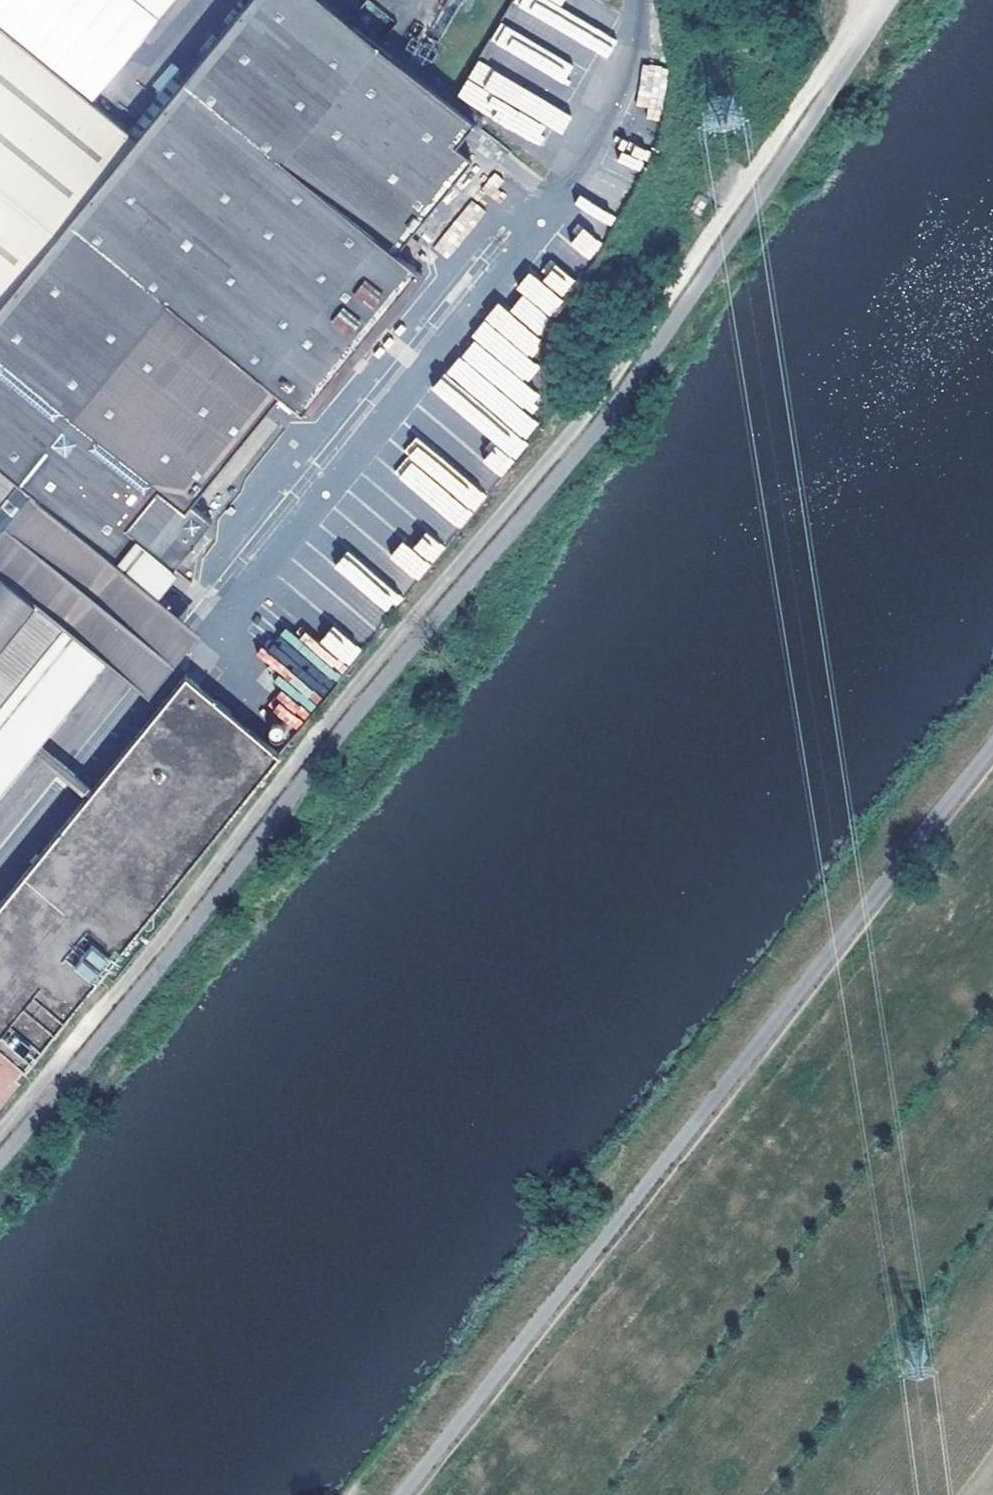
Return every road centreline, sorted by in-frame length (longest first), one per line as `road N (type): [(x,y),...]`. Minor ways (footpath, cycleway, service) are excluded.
road 1 (unclassified): [(866,0),(613,377),(0,1129)]

